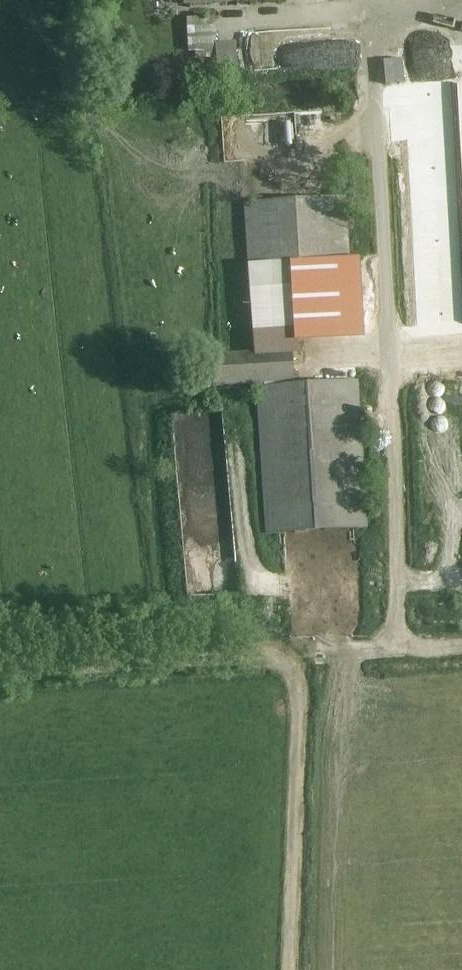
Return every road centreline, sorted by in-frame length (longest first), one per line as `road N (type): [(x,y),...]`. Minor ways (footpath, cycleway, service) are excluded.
road 1 (track): [(461,643),(296,666),(287,969)]
road 2 (track): [(296,666),(265,654),(0,671)]

